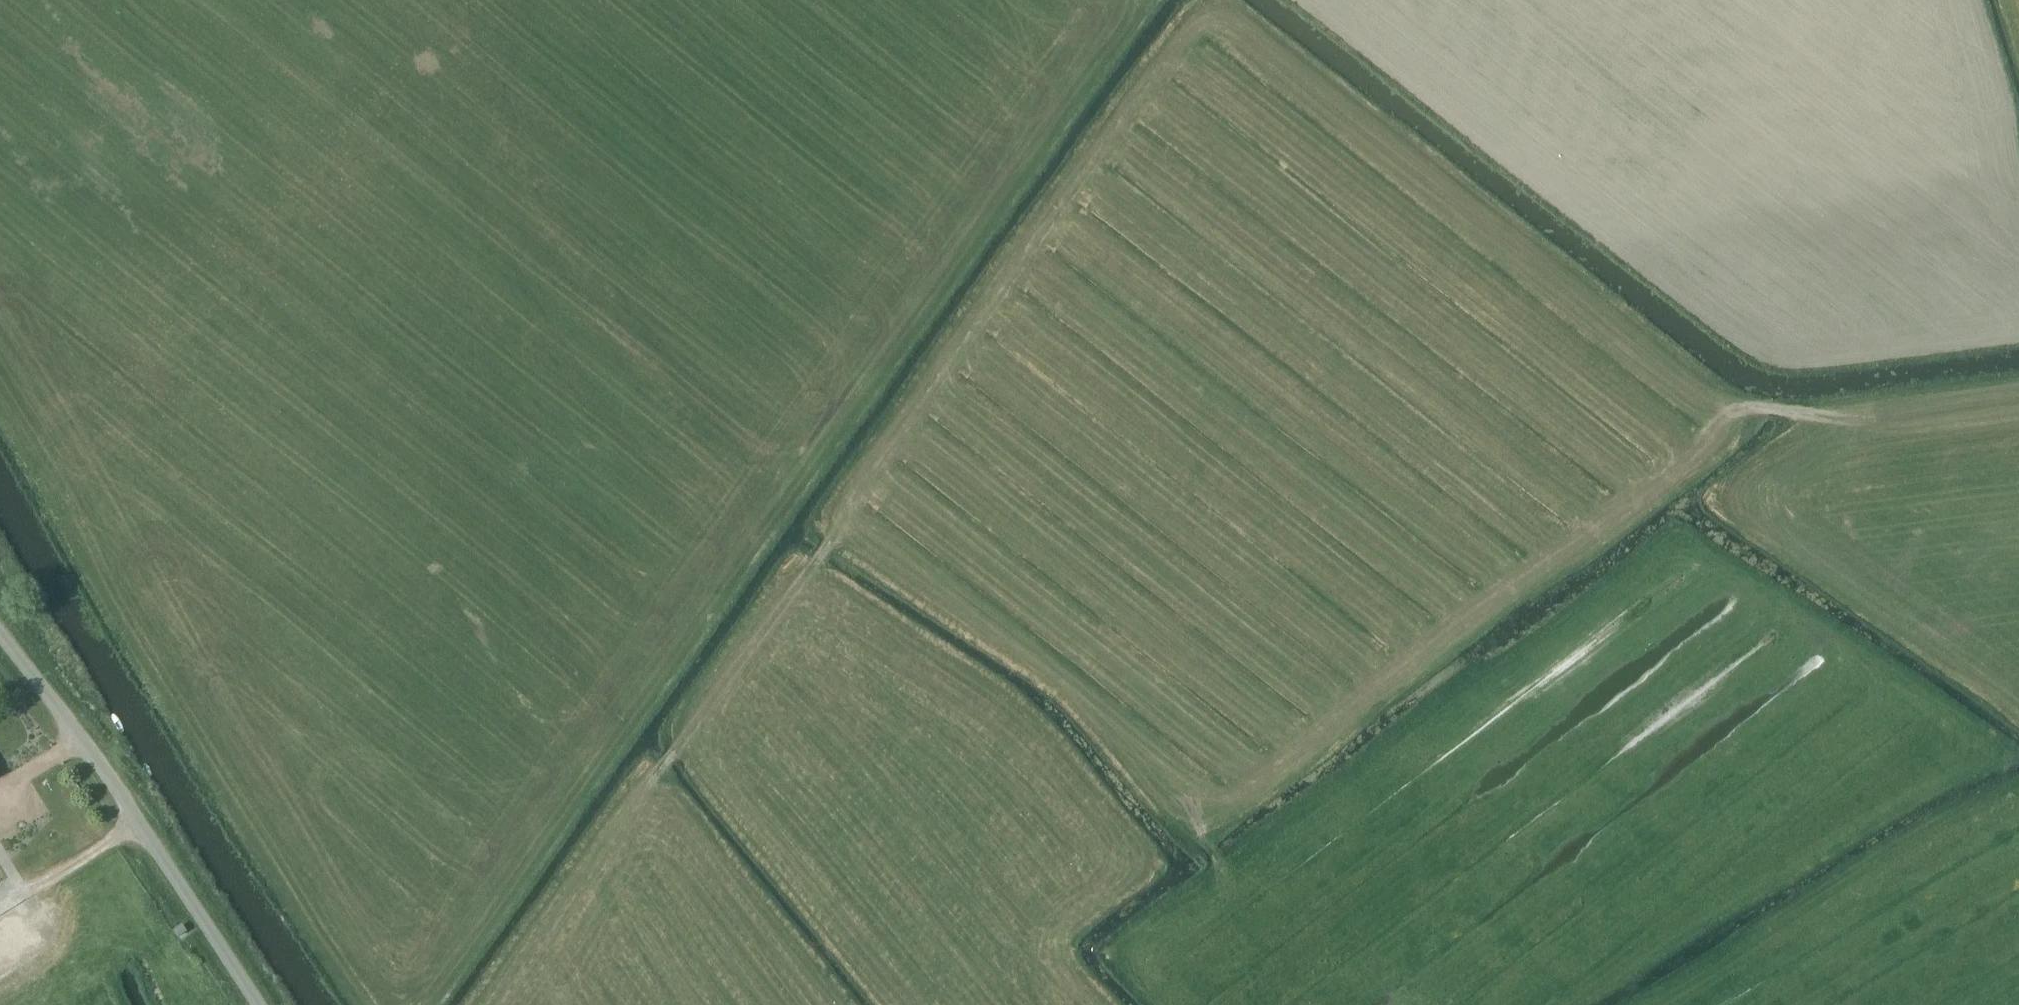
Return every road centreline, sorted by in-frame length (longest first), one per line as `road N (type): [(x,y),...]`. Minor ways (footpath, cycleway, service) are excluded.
road 1 (unclassified): [(255,1004),(0,626)]

